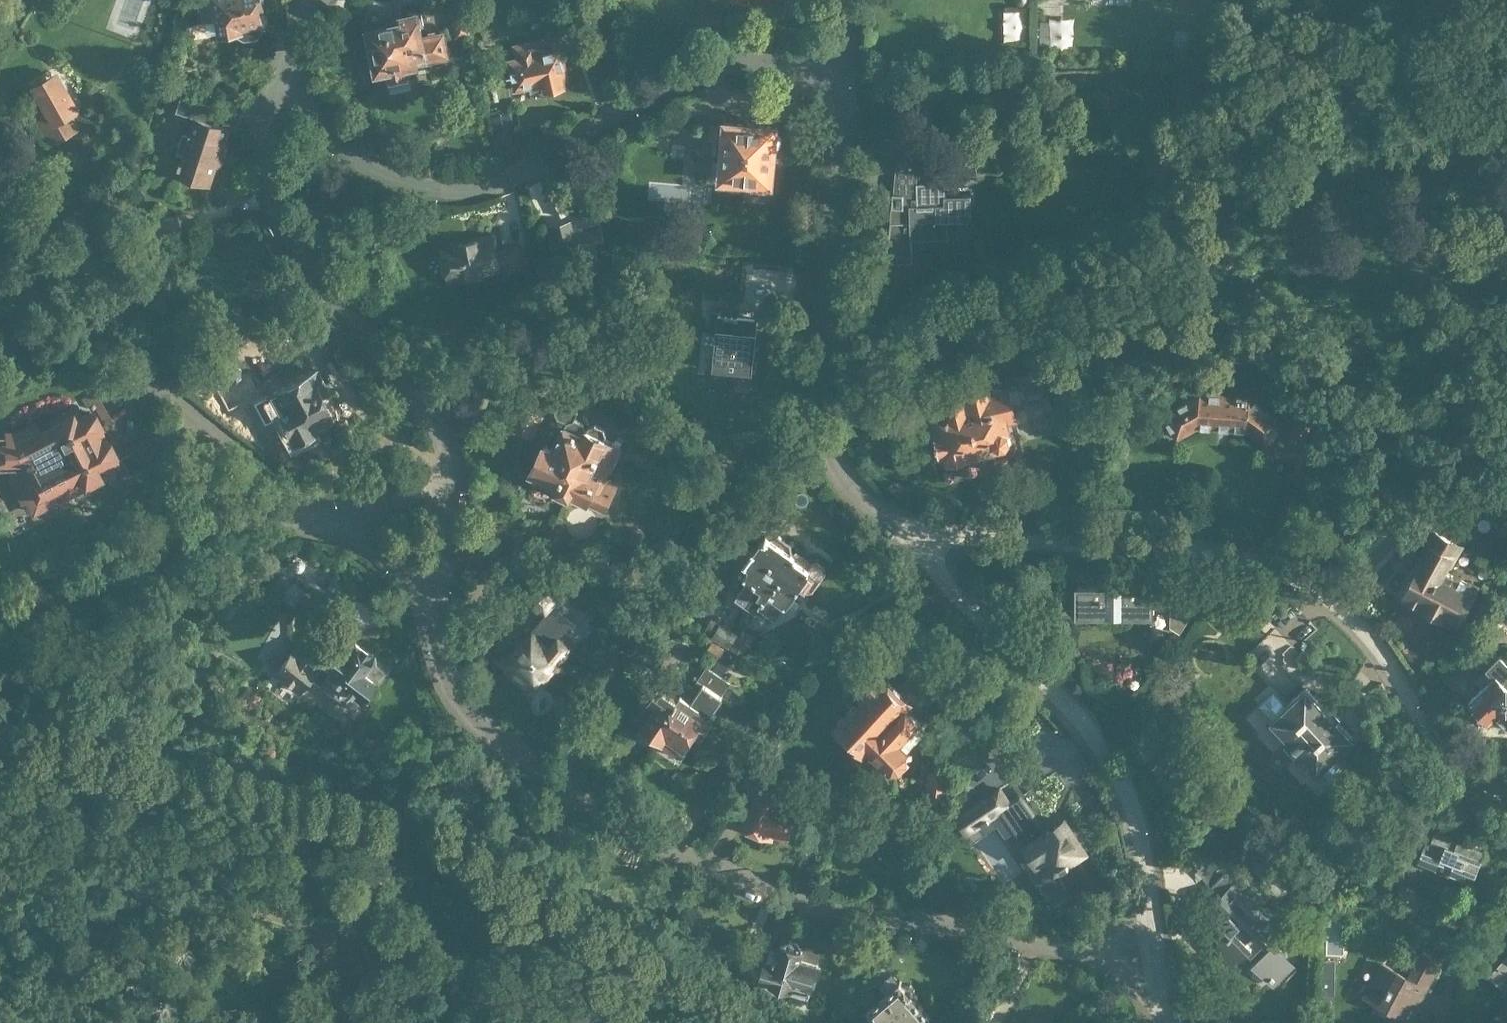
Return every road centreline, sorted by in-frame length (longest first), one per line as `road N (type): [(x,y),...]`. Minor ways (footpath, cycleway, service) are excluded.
road 1 (residential): [(1145,956),(758,887),(649,841),(451,691),(443,639)]
road 2 (residential): [(921,538),(1214,558),(1332,590),(1359,610),(1465,763),(1506,792)]
road 3 (residential): [(836,78),(702,72),(655,90),(507,175),(433,188),(374,165),(339,128),(291,51)]
road 4 (residential): [(836,78),(854,121),(814,331),(826,433),(848,475),(921,538)]
road 5 (residential): [(1145,956),(1152,847),(1122,769),(921,538)]
road 6 (residential): [(447,492),(448,447),(435,412),(279,201),(277,107),(291,51)]
road 7 (residential): [(0,620),(169,542),(311,508),(363,509)]
road 8 (track): [(451,938),(572,783)]
road 9 (residential): [(443,639),(363,509)]
road 10 (residential): [(443,639),(447,492)]
road 11 (residential): [(1444,1022),(1448,986),(1467,953),(1506,926)]

